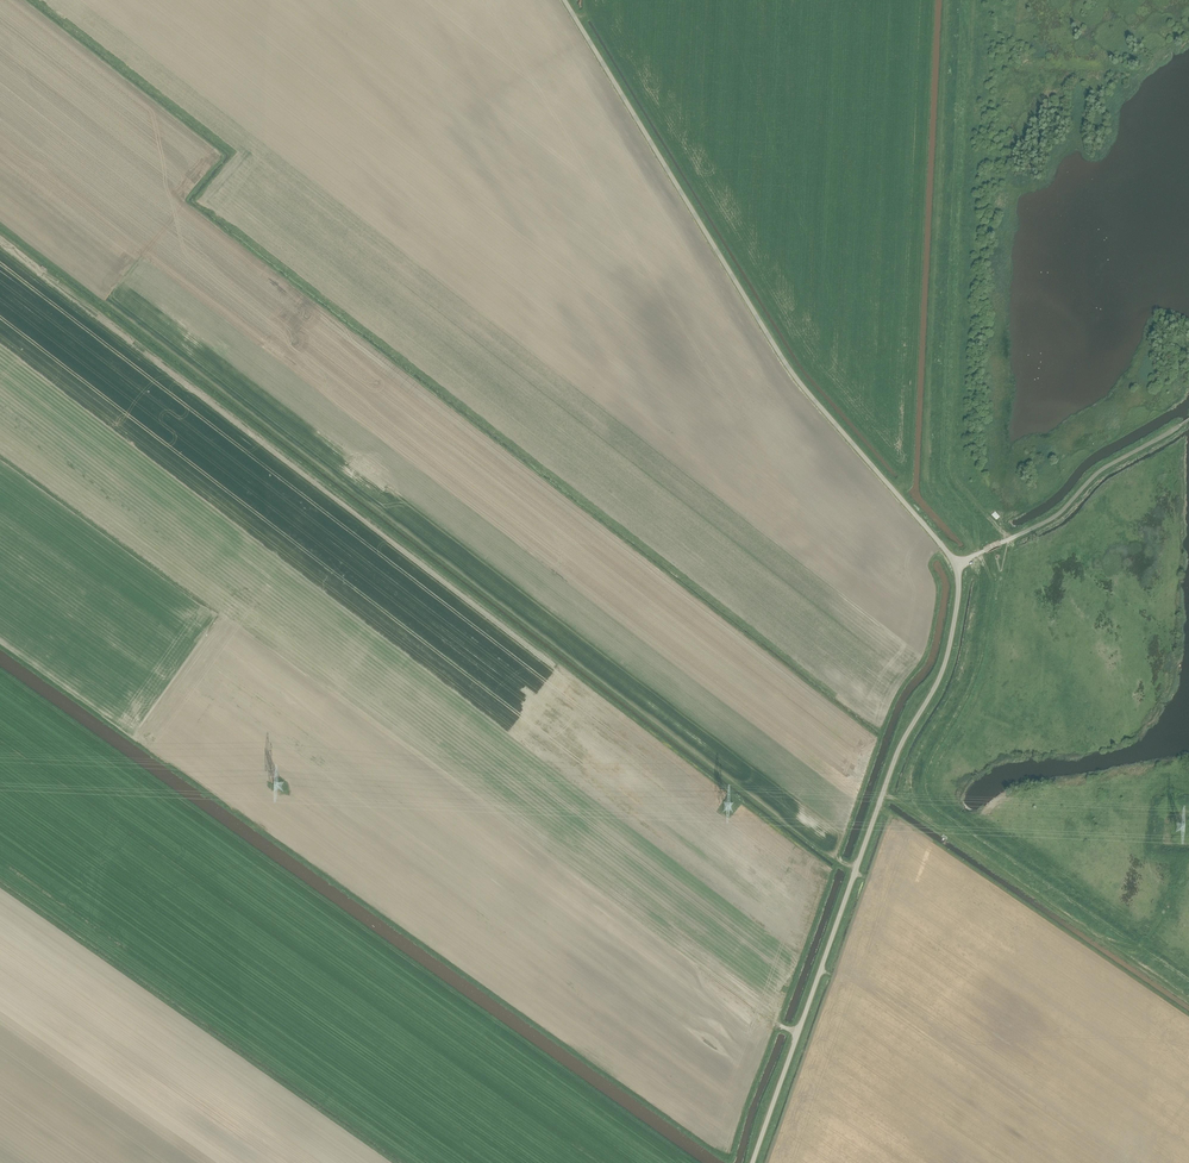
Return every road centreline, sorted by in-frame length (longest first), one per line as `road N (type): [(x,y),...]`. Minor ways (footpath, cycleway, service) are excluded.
road 1 (unclassified): [(755,1162),(891,768),(943,671),(957,566),(785,362),(564,0)]

